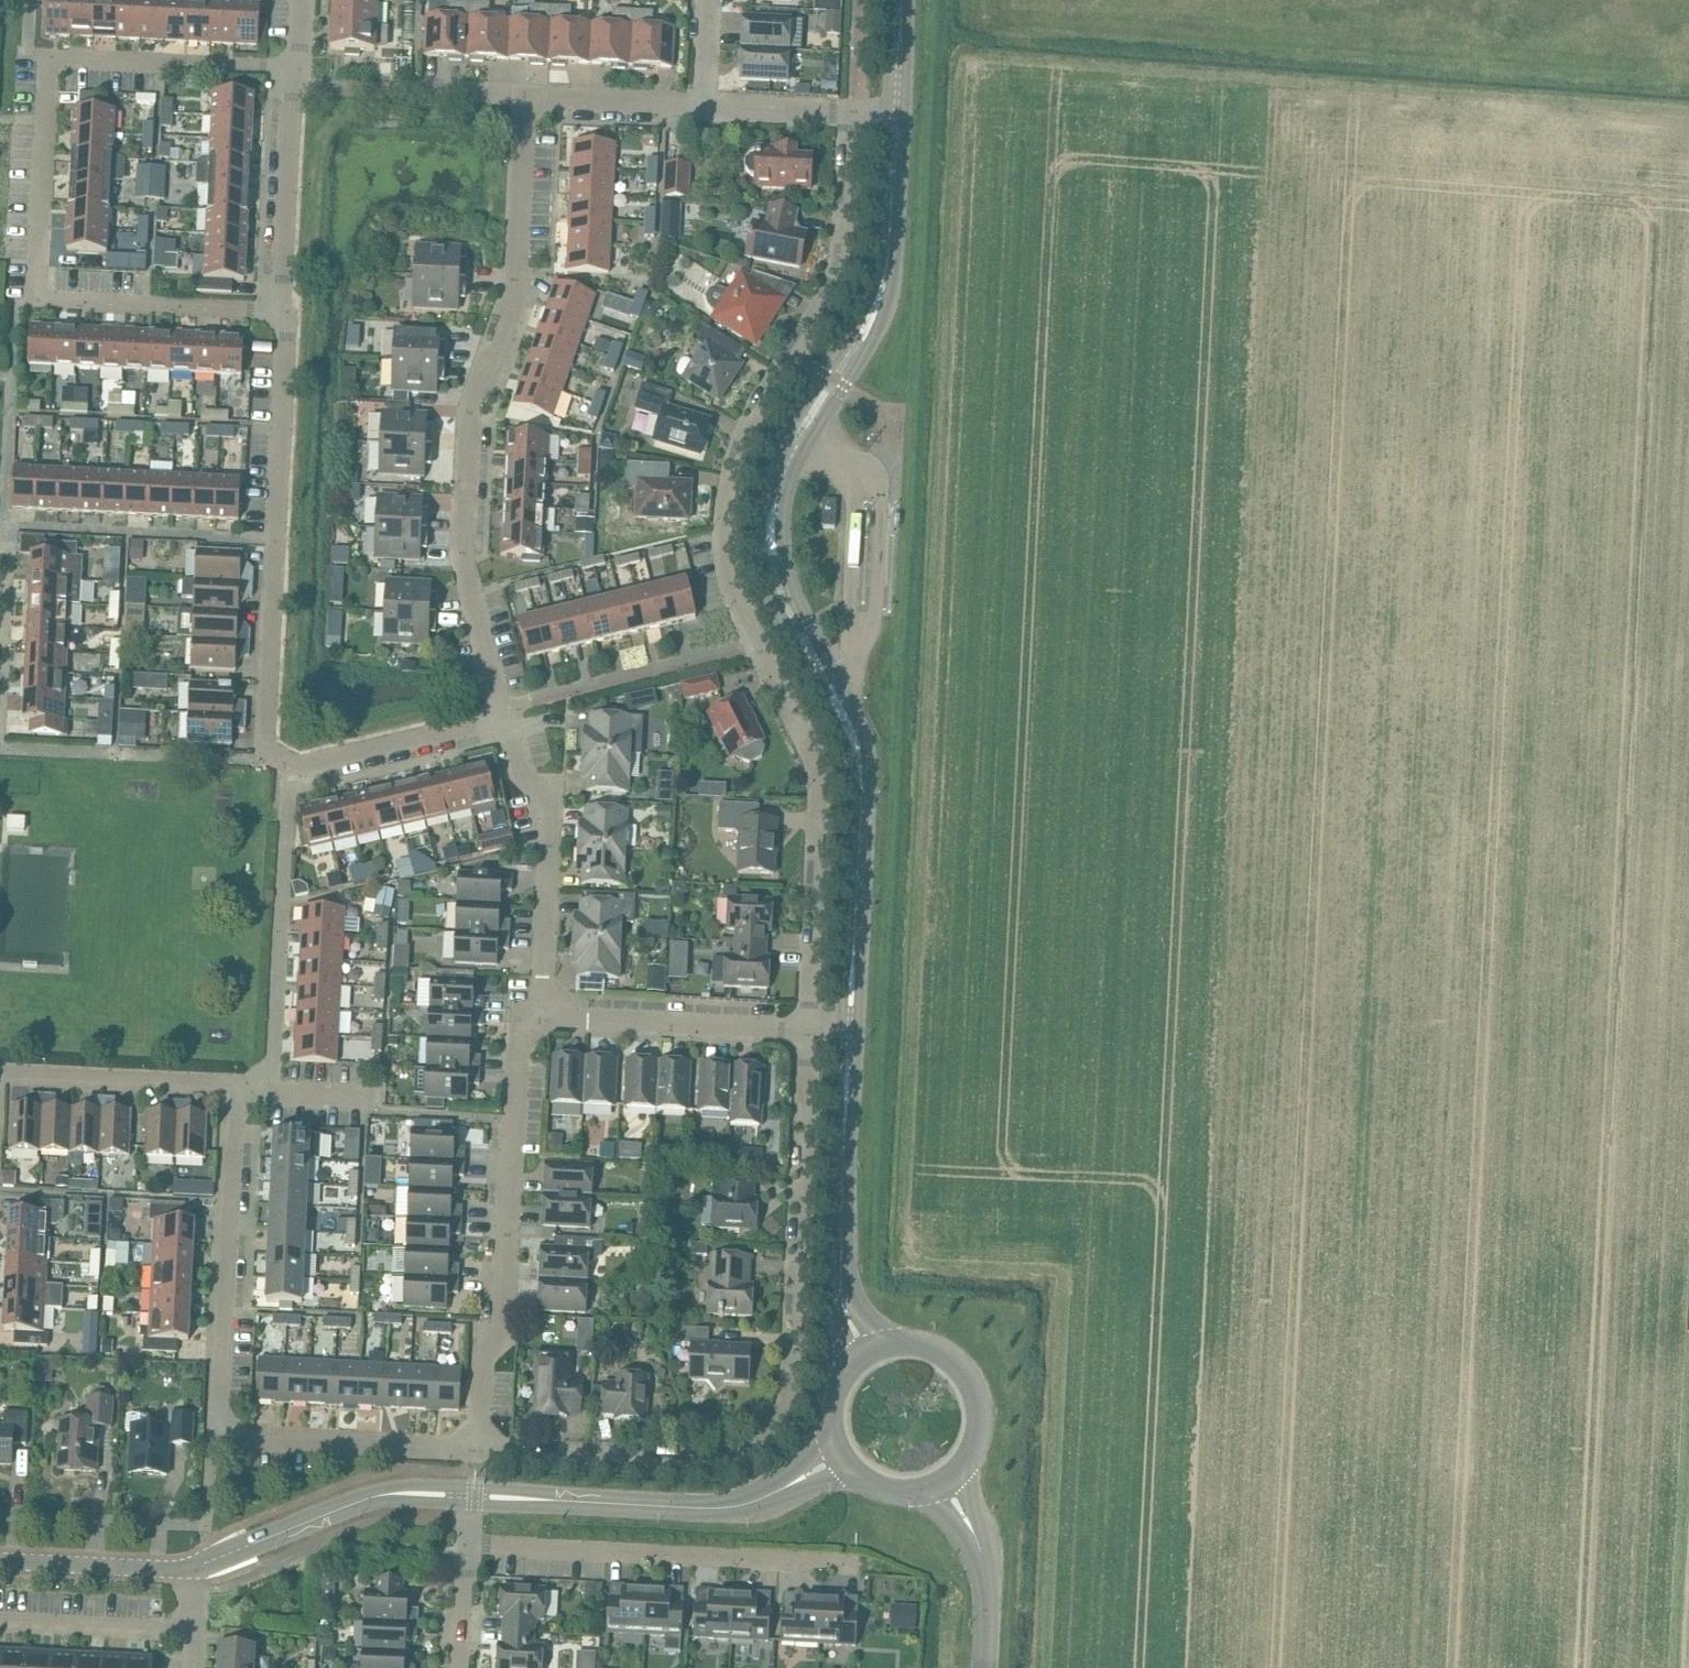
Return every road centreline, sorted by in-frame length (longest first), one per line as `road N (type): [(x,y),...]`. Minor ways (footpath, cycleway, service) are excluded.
road 1 (residential): [(807,1033),(819,774),(739,607),(725,519),(751,422),(838,277),(848,132),(858,113)]
road 2 (residential): [(294,70),(48,58),(35,300),(280,312)]
road 3 (residential): [(478,1454),(714,1464),(747,1457),(776,1431),(789,1388),(807,1033)]
road 4 (residential): [(506,718),(461,555),(472,408),(519,280),(522,96)]
road 5 (tertiary): [(888,247),(856,322),(775,452),(759,517),(767,590),(838,734),(860,804)]
road 6 (residential): [(478,1454),(217,1439),(243,1093)]
road 7 (tertiary): [(860,804),(866,745),(789,581),(783,518),(798,461),(882,319),(888,247)]
road 8 (residential): [(288,770),(263,754),(280,312)]
road 9 (residential): [(478,1454),(527,1057),(543,1014)]
road 10 (residential): [(469,1546),(854,1567)]
road 11 (residential): [(273,1095),(288,770)]
road 12 (tertiary): [(475,1497),(715,1509),(785,1488)]
road 13 (residential): [(506,718),(549,845),(543,1014)]
road 14 (tertiary): [(194,1568),(378,1497),(475,1497)]
road 15 (tertiary): [(842,1301),(849,1035)]
road 16 (residential): [(543,1014),(807,1033)]
road 17 (residential): [(0,1074),(218,1085),(243,1093)]
road 18 (residential): [(280,312),(294,70)]
road 19 (tertiary): [(849,1035),(860,804)]
road 20 (residential): [(506,718),(288,770)]
road 21 (tertiary): [(959,1471),(981,1421),(966,1374),(925,1345),(880,1347)]
road 22 (residential): [(0,1624),(194,1635)]
road 23 (tertiary): [(0,1561),(194,1568)]
road 24 (residential): [(522,96),(703,106)]
road 25 (residential): [(703,106),(858,113)]
road 26 (tertiary): [(984,1667),(987,1585),(974,1536)]
road 27 (tertiary): [(888,247),(896,115)]
road 28 (residential): [(461,1667),(469,1546)]

